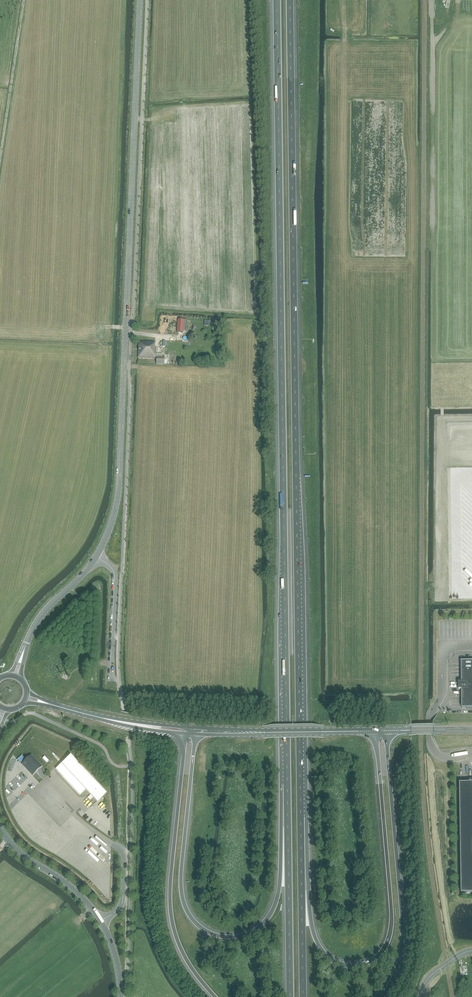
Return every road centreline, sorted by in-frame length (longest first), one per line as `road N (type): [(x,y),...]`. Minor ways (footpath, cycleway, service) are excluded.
road 1 (motorway): [(300,816),(290,0)]
road 2 (motorway): [(277,0),(287,768)]
road 3 (tertiary): [(22,655),(41,616),(96,557),(116,508),(140,0)]
road 4 (motorway): [(287,768),(273,910),(247,934),(209,932),(188,913),(181,886),(196,731)]
road 5 (motorway): [(375,731),(392,917),(384,947),(368,962),(338,963),(316,940),(300,816)]
road 6 (motorway): [(186,731),(171,913),(184,955),(215,996)]
road 7 (motorway): [(382,996),(402,938),(386,730)]
road 8 (motorway): [(287,768),(290,996)]
road 9 (motorway): [(303,996),(300,816)]
road 10 (primary): [(196,731),(375,731)]
road 11 (primary): [(186,731),(46,703)]
road 12 (tertiary): [(101,921),(0,831)]

